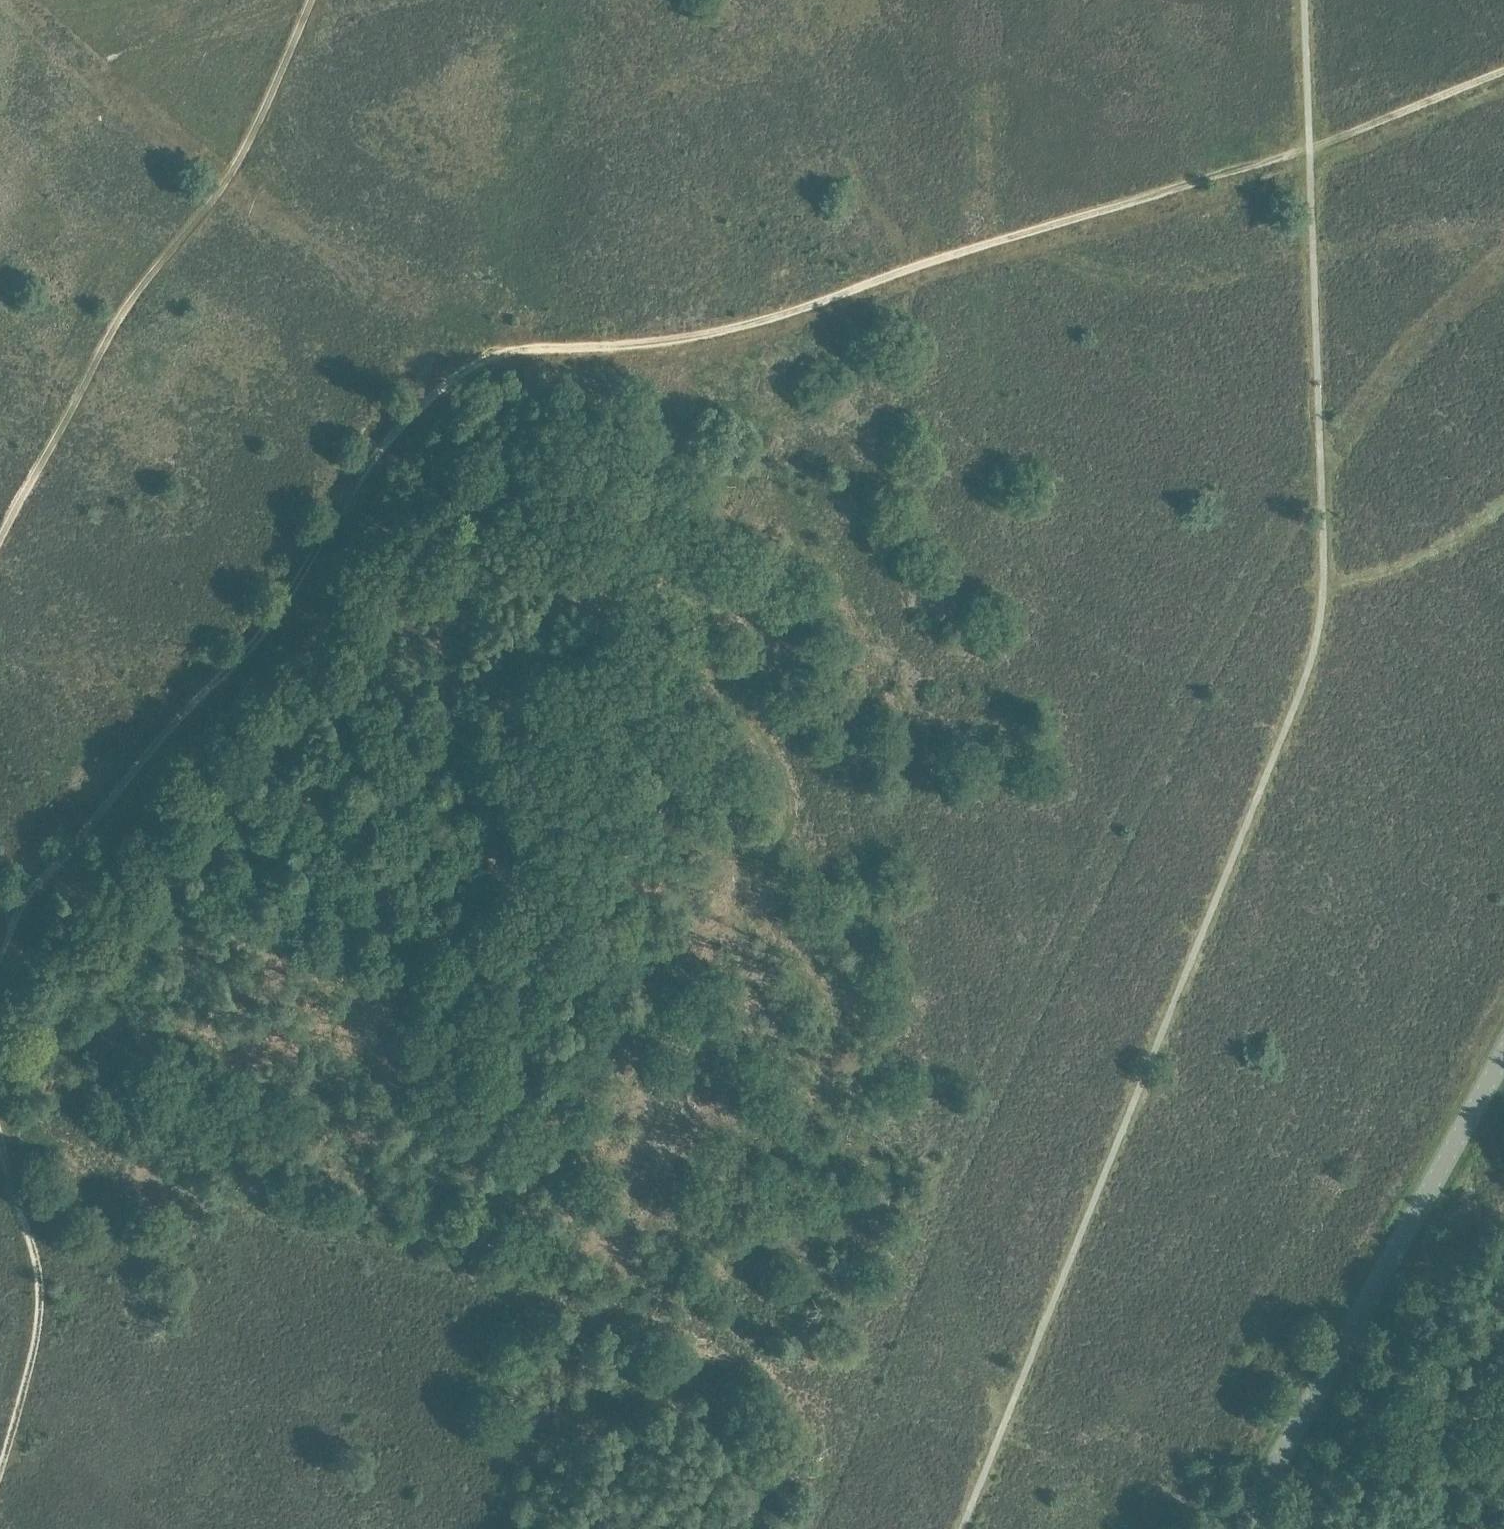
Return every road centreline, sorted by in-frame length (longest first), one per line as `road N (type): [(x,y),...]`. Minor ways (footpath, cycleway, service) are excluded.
road 1 (track): [(20,905),(260,636),(393,434),(480,364),(527,350),(738,327),(1309,148),(1503,72)]
road 2 (tertiary): [(1242,1528),(1503,1056)]
road 3 (track): [(0,1472),(20,1415),(40,1292),(0,1136)]
road 4 (track): [(1436,1528),(1437,1464),(1456,1401),(1487,1331),(1503,1328)]

